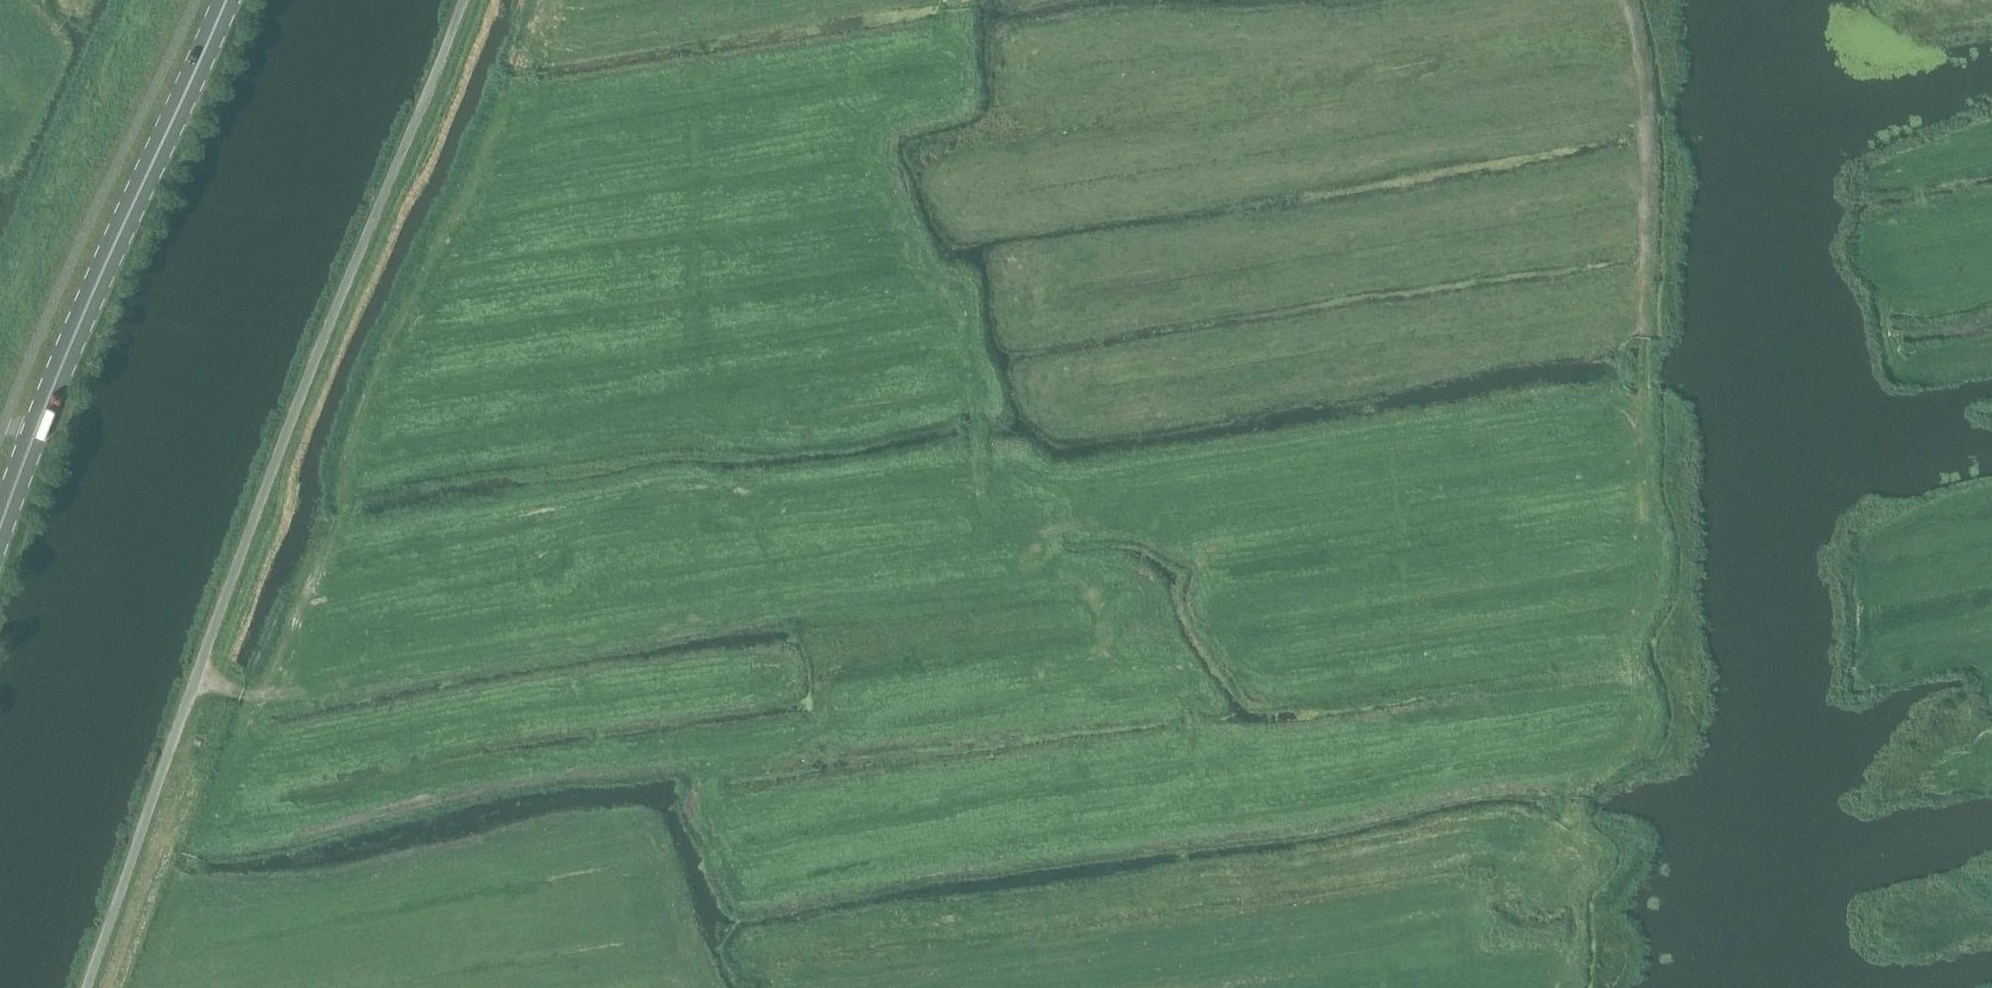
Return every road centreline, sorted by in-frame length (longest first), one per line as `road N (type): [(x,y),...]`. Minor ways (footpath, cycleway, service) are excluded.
road 1 (track): [(1624,0),(1647,105),(1637,453),(1646,571),(1624,647),(1641,721),(1633,746),(1579,797),(1563,825),(1578,937),(1575,987)]
road 2 (primary): [(0,535),(45,410),(228,0)]

